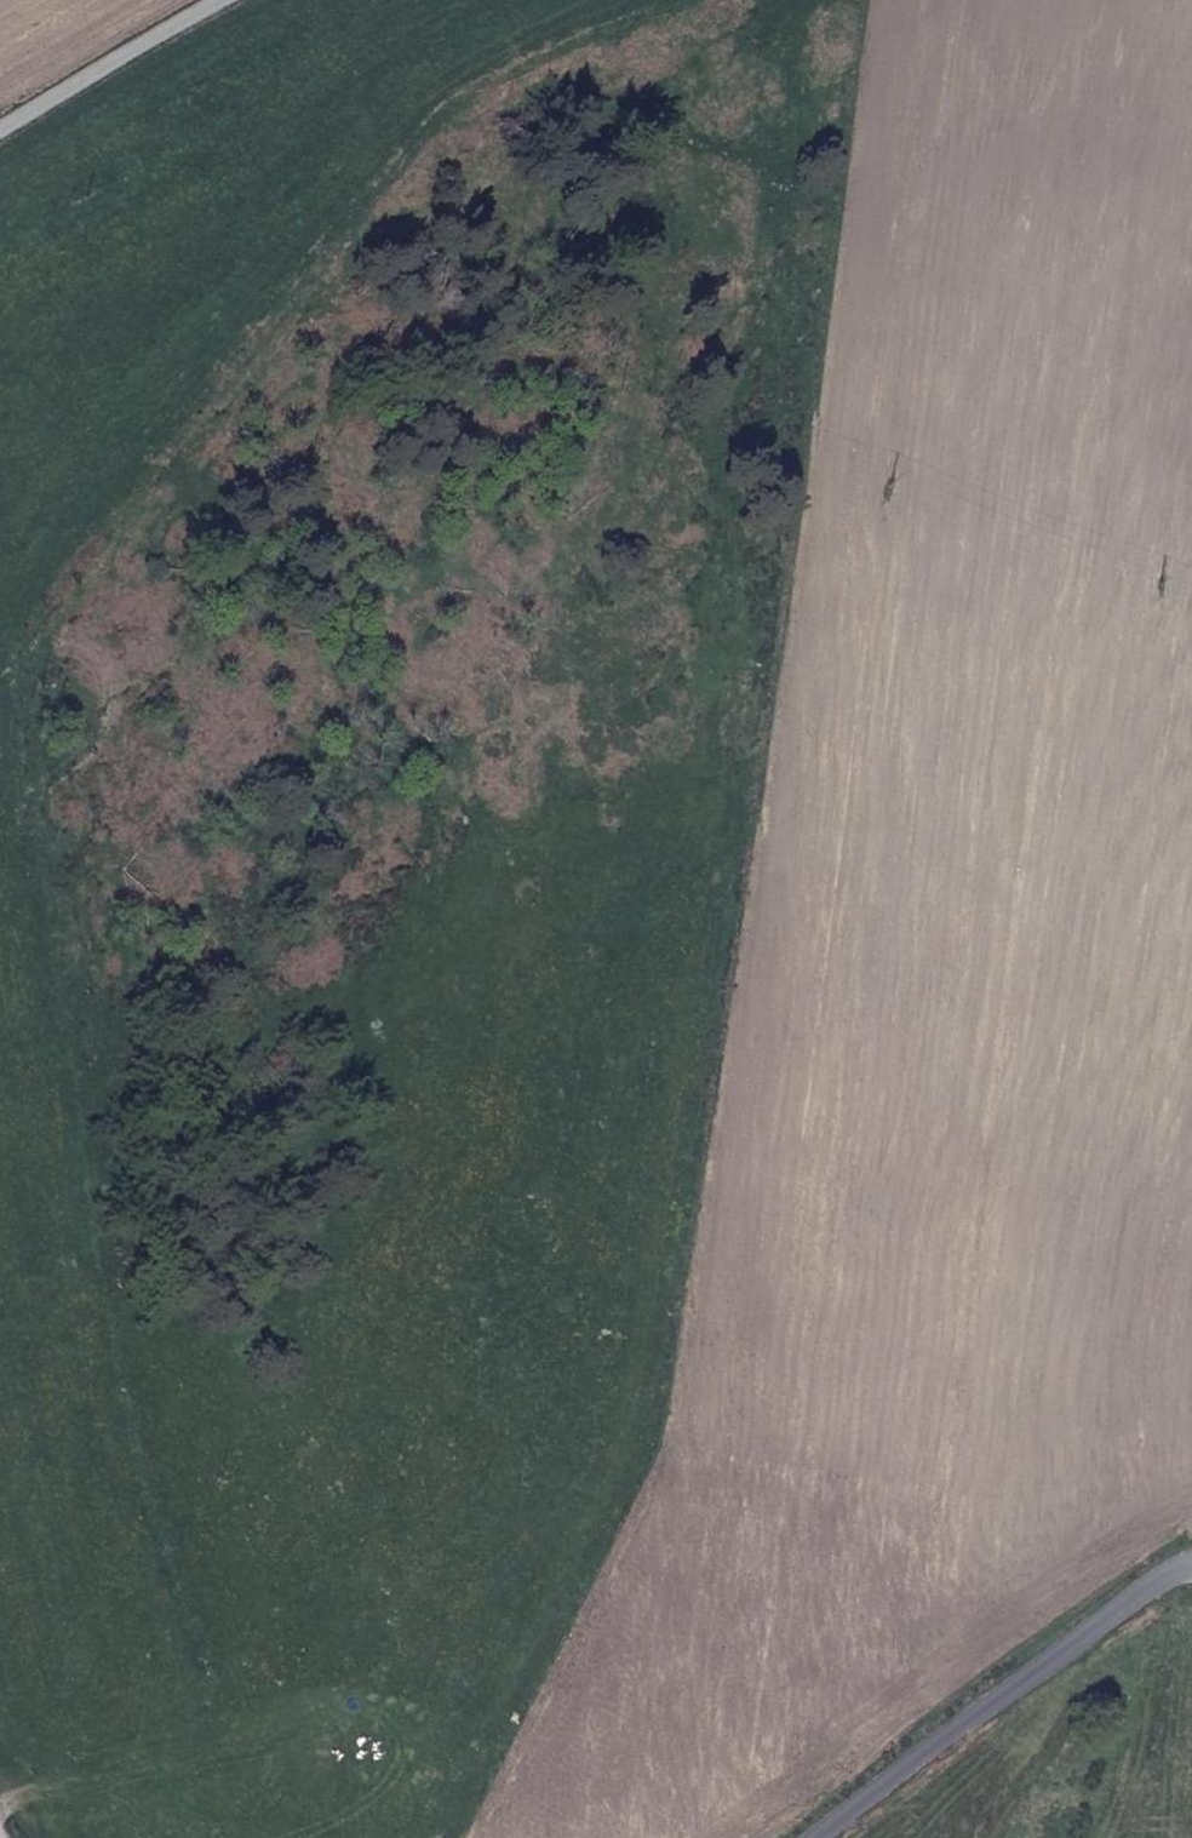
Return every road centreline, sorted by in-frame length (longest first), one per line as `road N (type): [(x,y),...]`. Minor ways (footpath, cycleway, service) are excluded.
road 1 (residential): [(1191,1566),(1163,1573),(816,1837)]

